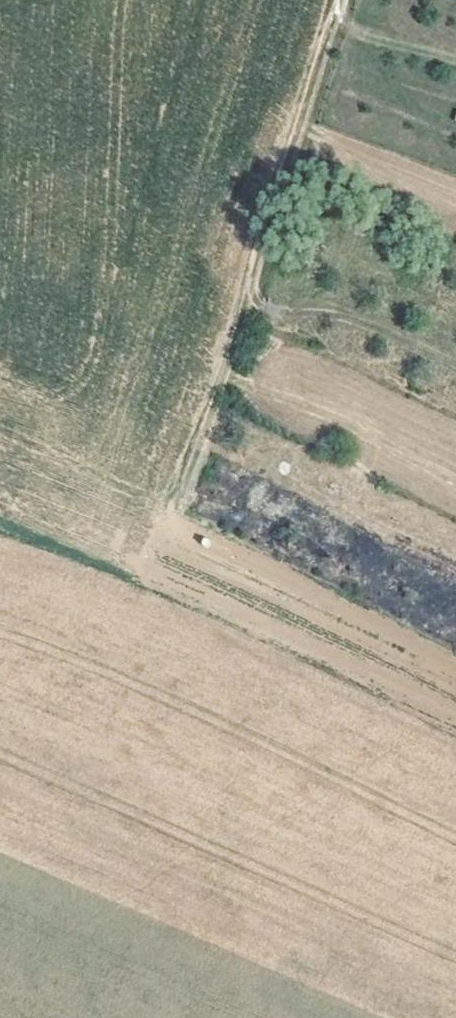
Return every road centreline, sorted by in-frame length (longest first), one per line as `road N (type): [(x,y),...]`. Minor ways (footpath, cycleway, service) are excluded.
road 1 (track): [(253,285),(338,0)]

